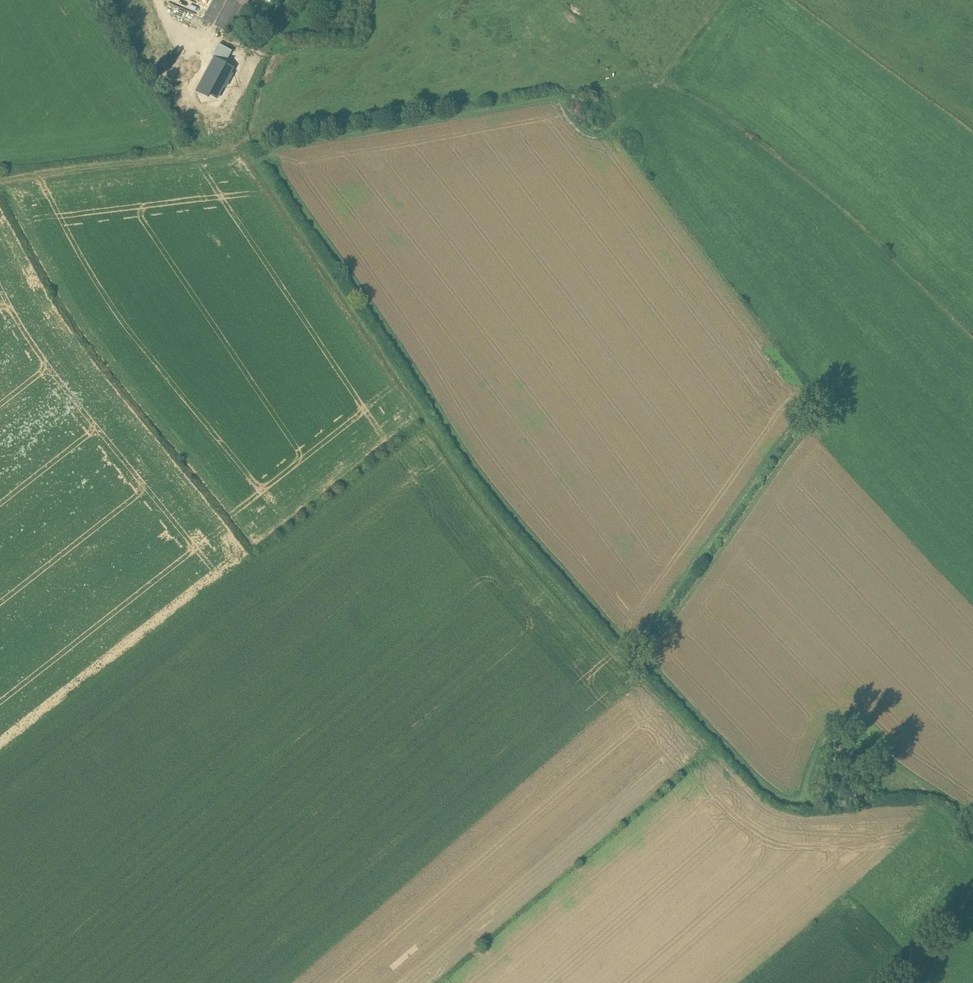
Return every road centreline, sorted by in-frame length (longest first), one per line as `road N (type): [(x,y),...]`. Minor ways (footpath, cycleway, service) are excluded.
road 1 (track): [(233,148),(0,177)]

